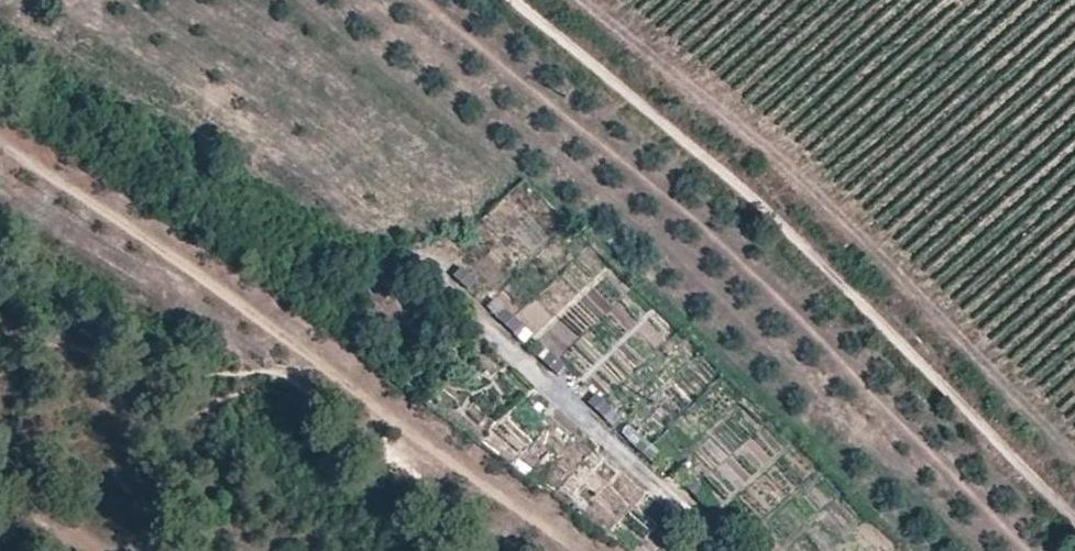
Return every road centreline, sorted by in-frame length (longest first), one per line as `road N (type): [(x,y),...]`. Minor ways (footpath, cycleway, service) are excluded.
road 1 (track): [(1074,518),(762,208),(508,0)]

